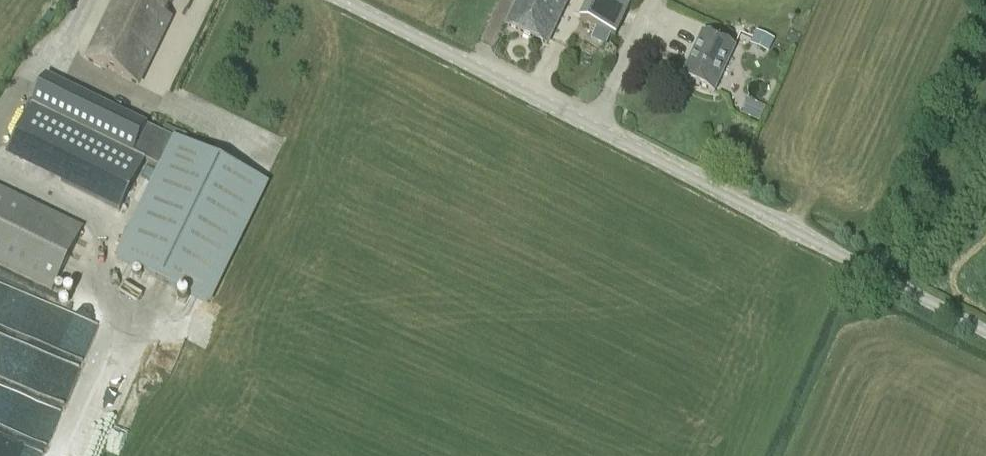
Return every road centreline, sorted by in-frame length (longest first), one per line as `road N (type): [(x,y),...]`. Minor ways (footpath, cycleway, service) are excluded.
road 1 (unclassified): [(985,335),(335,0)]
road 2 (track): [(53,455),(110,328)]

